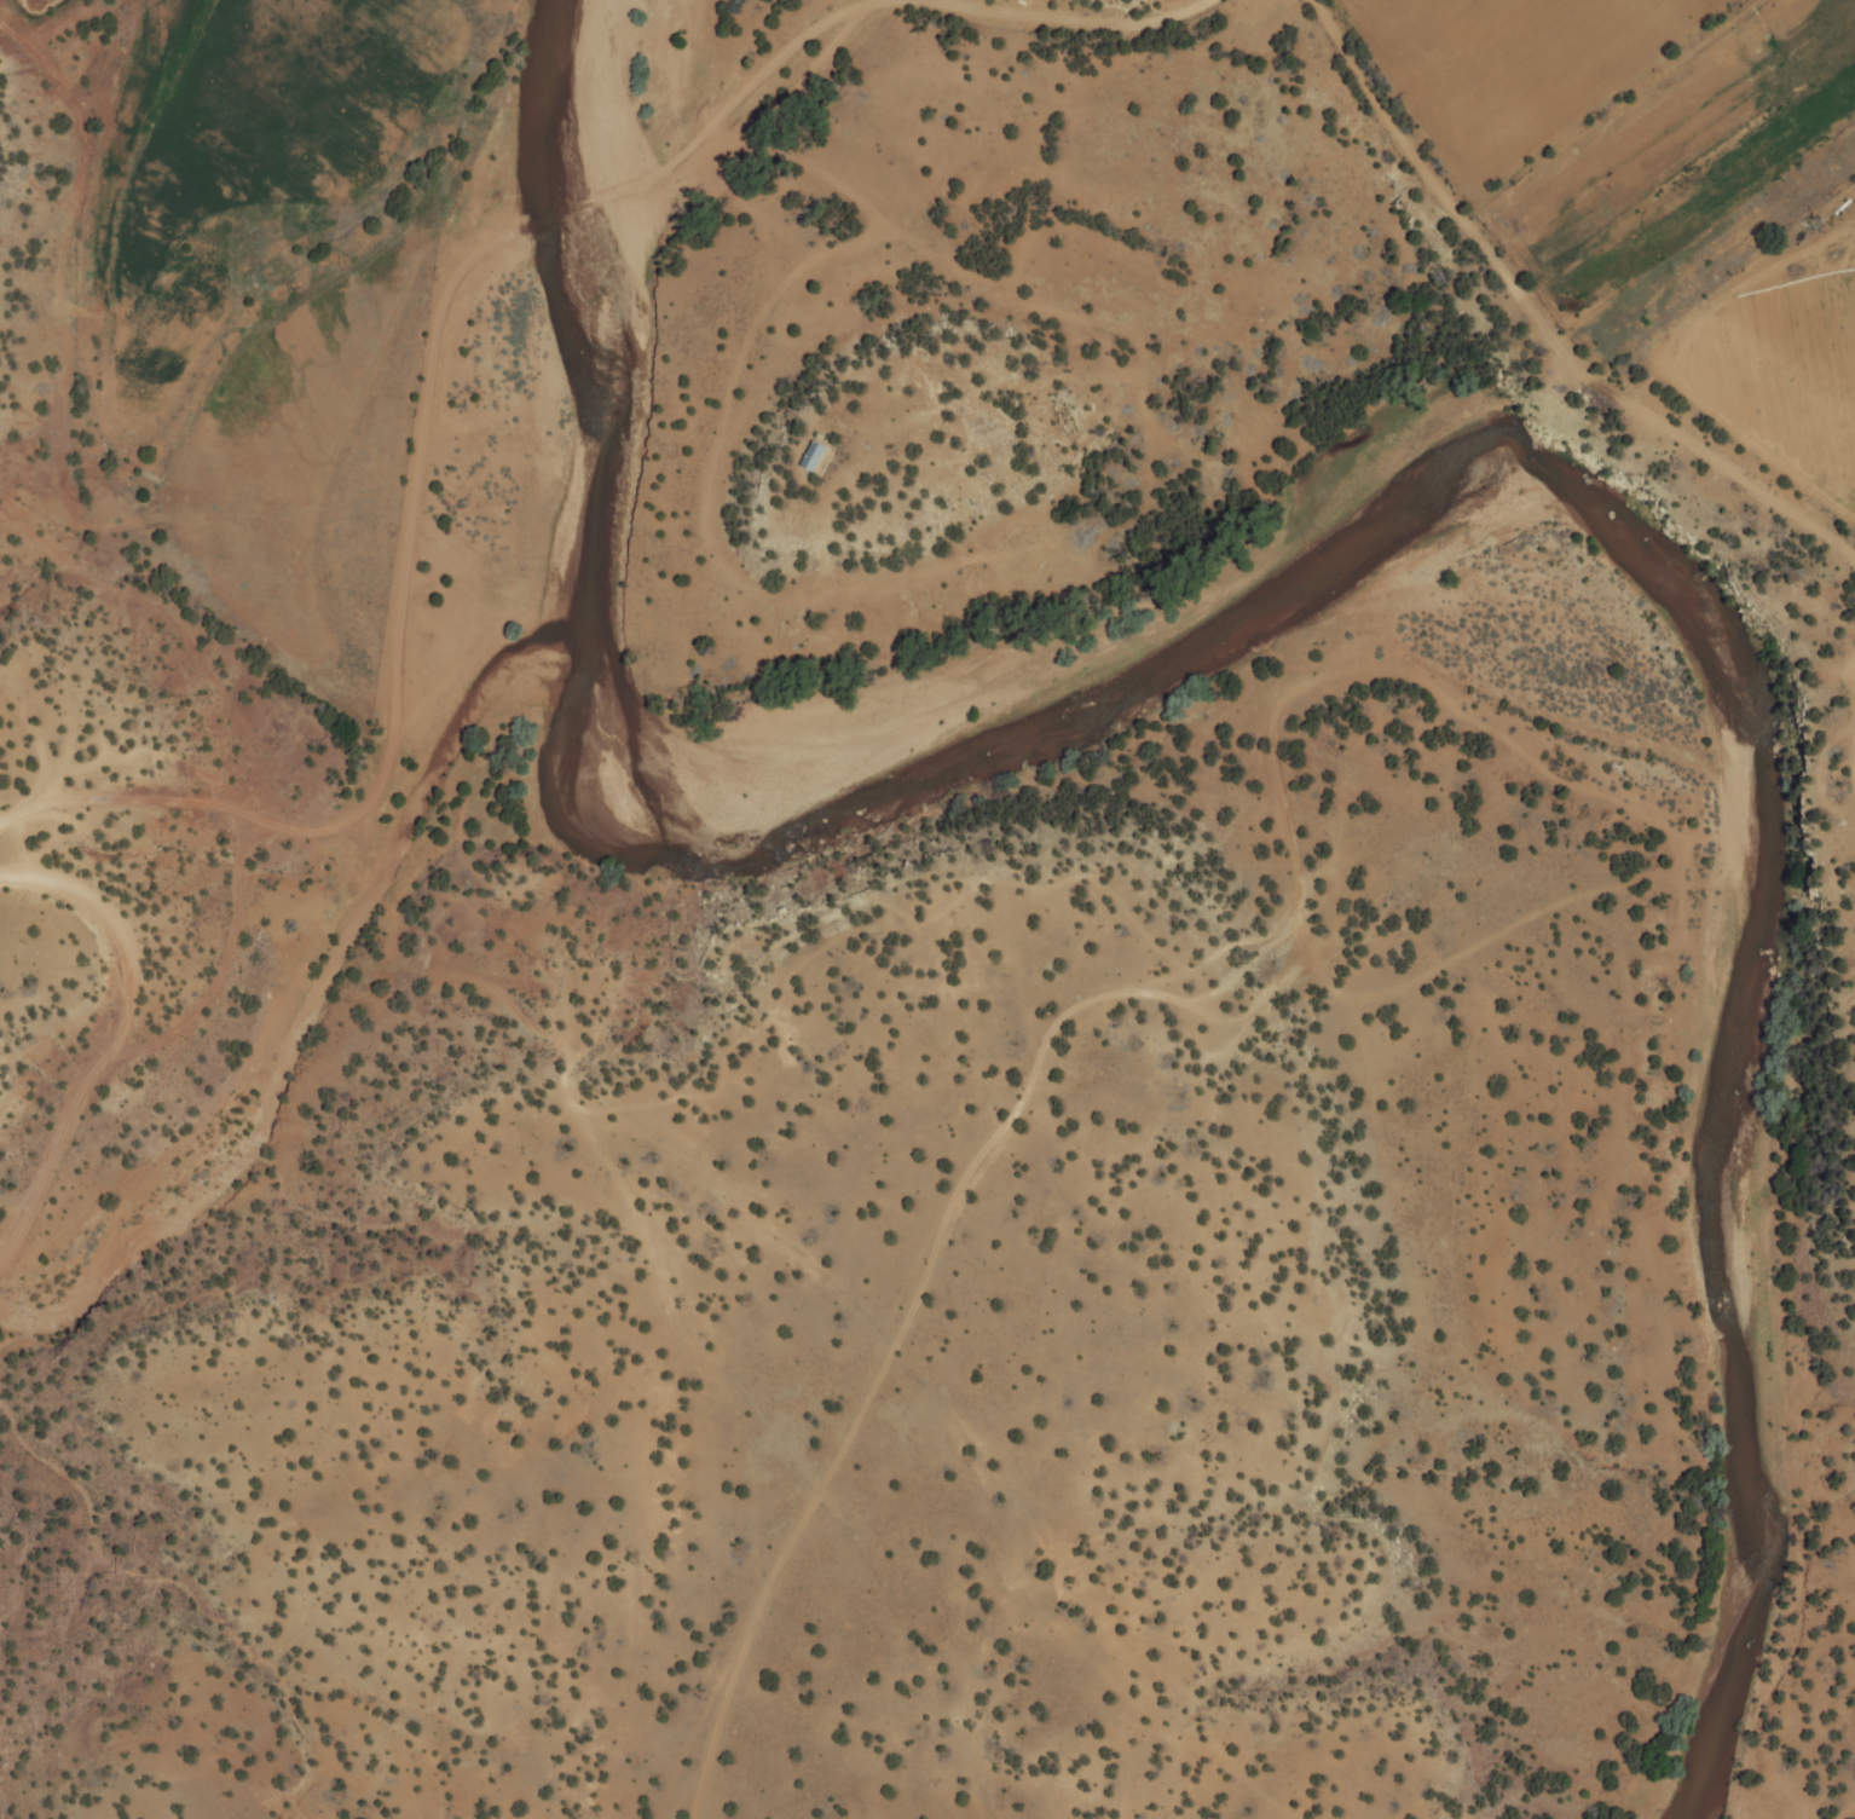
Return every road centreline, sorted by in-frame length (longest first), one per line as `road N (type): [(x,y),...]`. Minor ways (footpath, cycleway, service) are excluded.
road 1 (residential): [(608,1818),(646,1708),(1249,698)]
road 2 (residential): [(0,819),(36,824),(105,867),(149,987),(117,1069),(0,1229)]
road 3 (residential): [(1207,0),(1158,12),(1017,0)]

